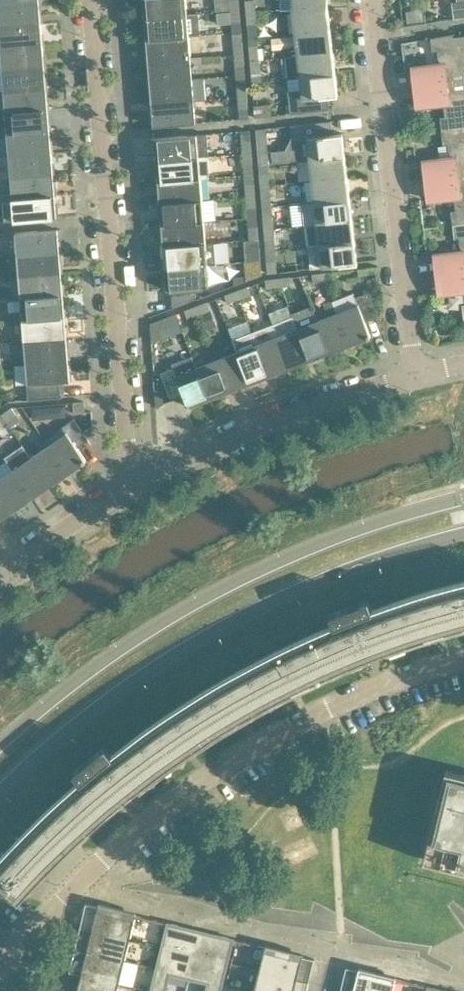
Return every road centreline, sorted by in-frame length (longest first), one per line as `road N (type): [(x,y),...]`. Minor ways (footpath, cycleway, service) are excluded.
road 1 (residential): [(0,968),(60,900),(163,812),(286,728),(405,675),(463,660)]
road 2 (tertiary): [(0,795),(121,692),(222,627),(365,563),(463,535)]
road 3 (tertiary): [(463,498),(308,545),(196,599),(99,661),(0,744)]
road 4 (residential): [(132,493),(92,0)]
road 5 (residential): [(417,375),(372,0)]
road 6 (residential): [(132,493),(229,444),(417,375)]
road 7 (residential): [(0,580),(132,493)]

